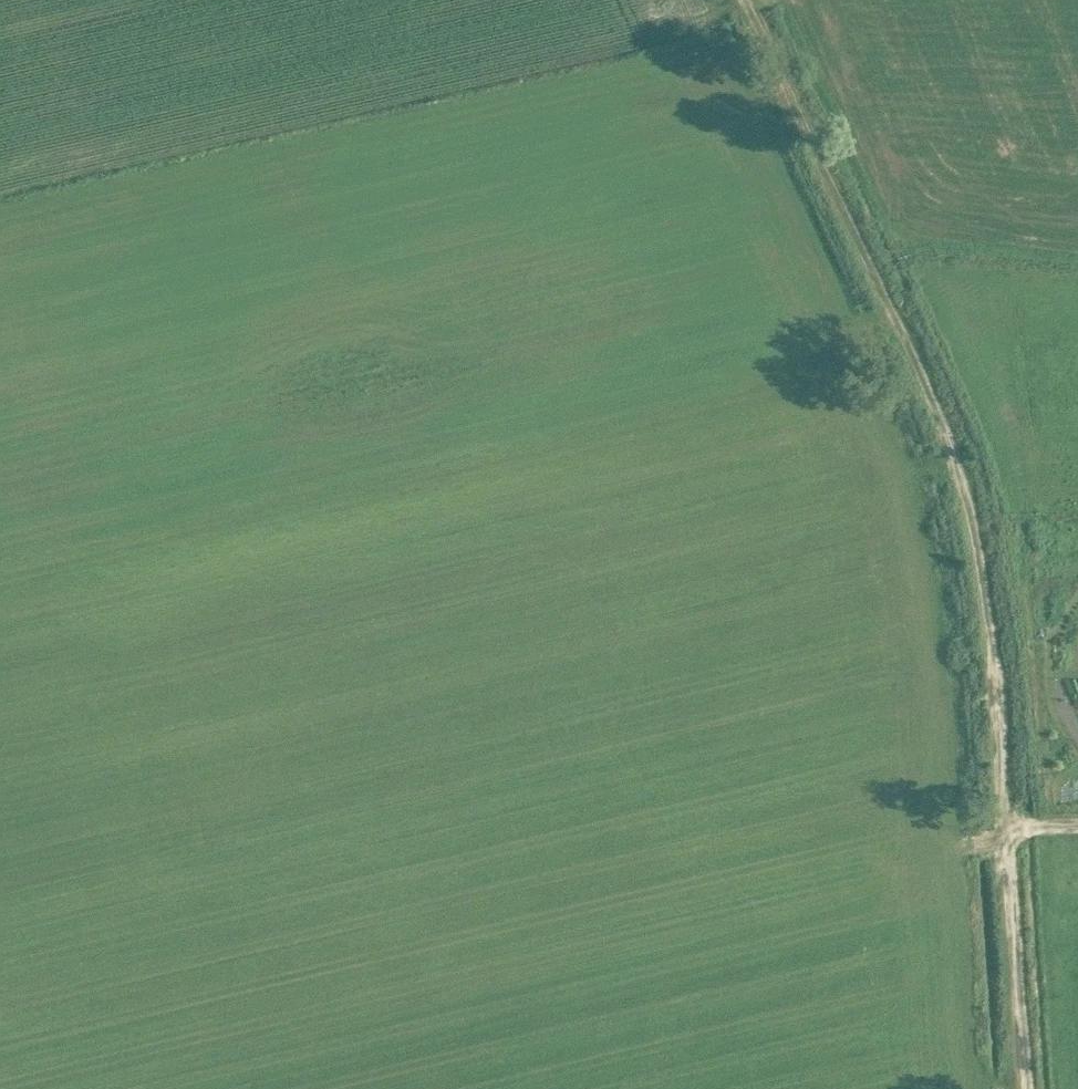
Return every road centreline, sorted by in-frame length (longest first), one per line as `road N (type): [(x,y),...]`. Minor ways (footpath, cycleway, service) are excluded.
road 1 (track): [(749,0),(988,522),(1008,691),(1028,1088)]

